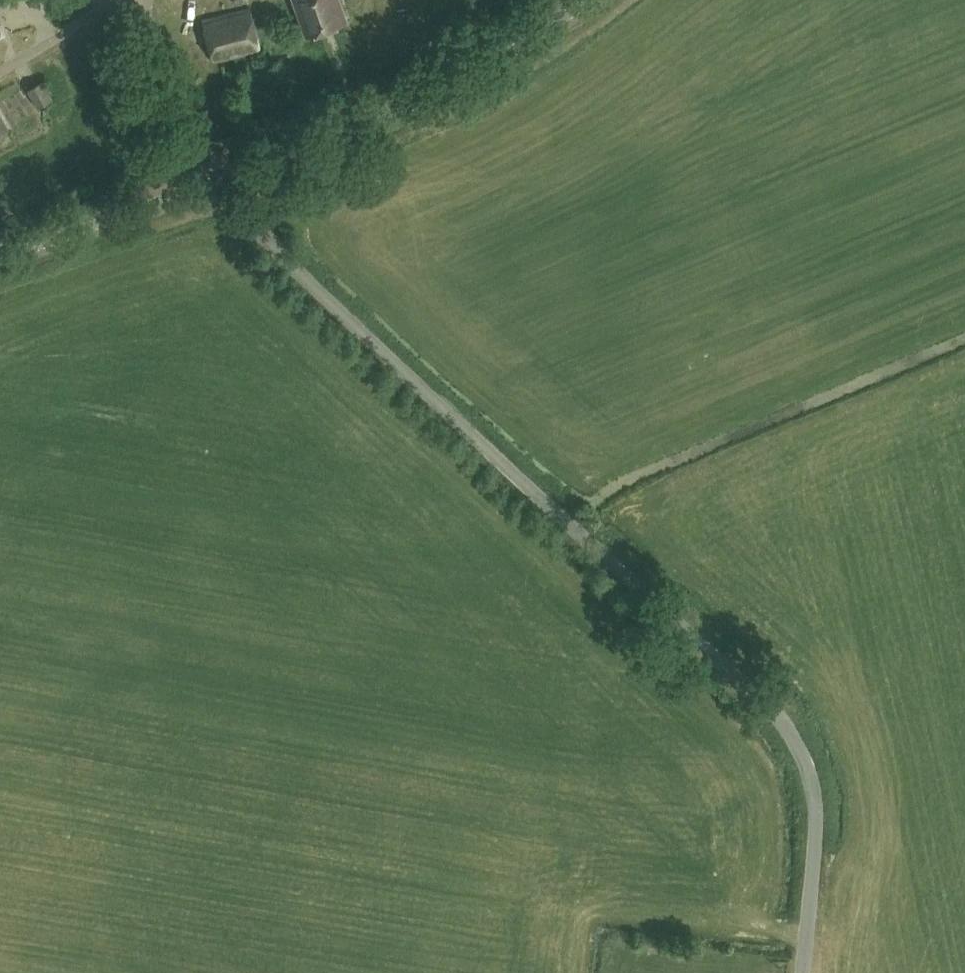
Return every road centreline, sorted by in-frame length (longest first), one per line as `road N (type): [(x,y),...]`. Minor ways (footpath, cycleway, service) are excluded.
road 1 (unclassified): [(803,972),(816,810),(813,780),(786,727),(215,185)]
road 2 (tertiary): [(215,185),(465,77),(589,0)]
road 3 (tertiary): [(0,260),(215,185)]

